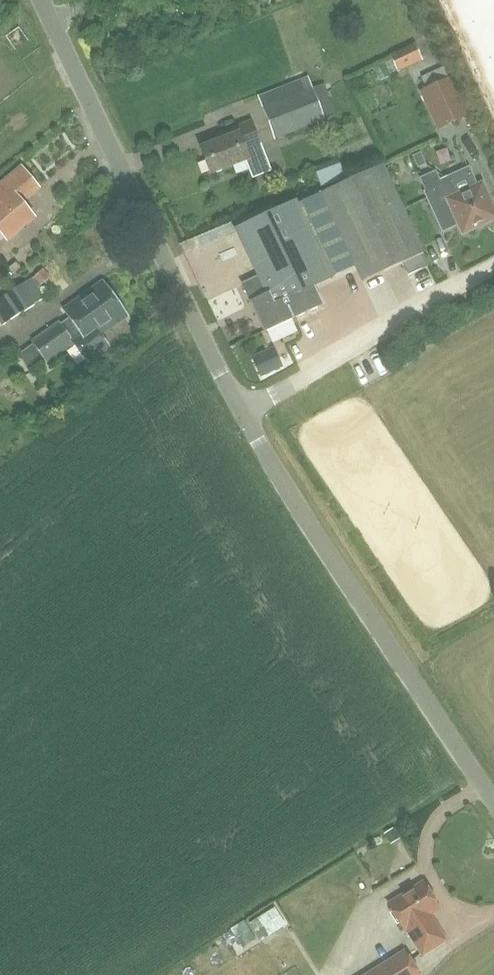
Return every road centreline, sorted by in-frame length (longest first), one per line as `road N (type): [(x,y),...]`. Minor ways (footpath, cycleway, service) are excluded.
road 1 (unclassified): [(493,802),(241,413),(43,0)]

